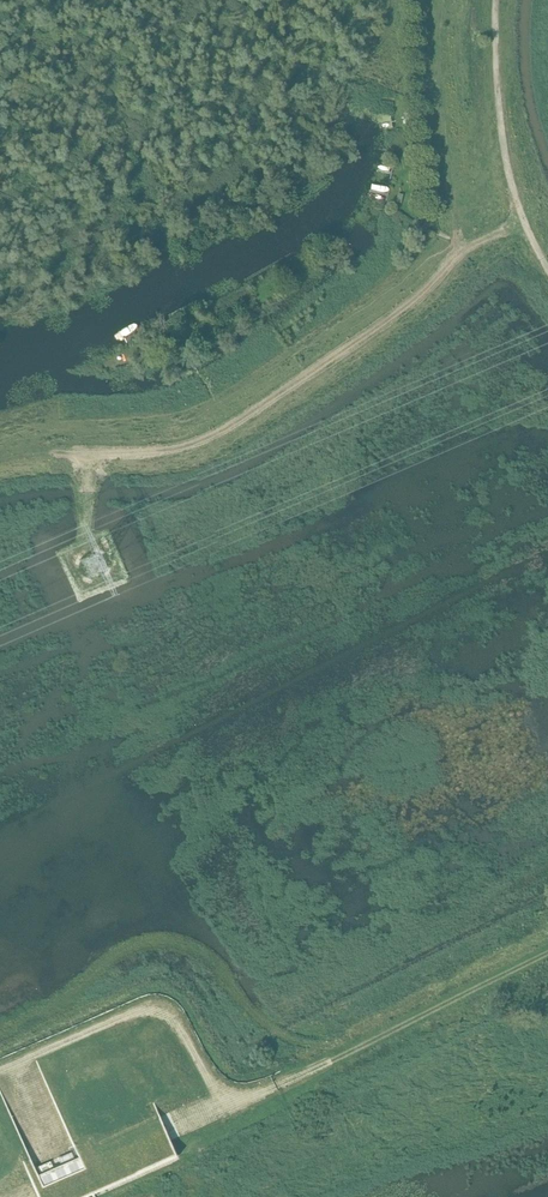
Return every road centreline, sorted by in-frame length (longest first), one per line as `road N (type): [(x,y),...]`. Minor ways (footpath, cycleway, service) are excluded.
road 1 (track): [(0,1068),(138,1014),(168,1031),(218,1099),(235,1108),(547,954)]
road 2 (track): [(0,460),(172,450),(210,439),(405,308),(462,251),(526,226)]
road 3 (track): [(363,1046),(269,1036),(223,972),(183,942),(150,937),(66,998),(0,1028)]
road 4 (track): [(498,0),(501,110),(526,226)]

